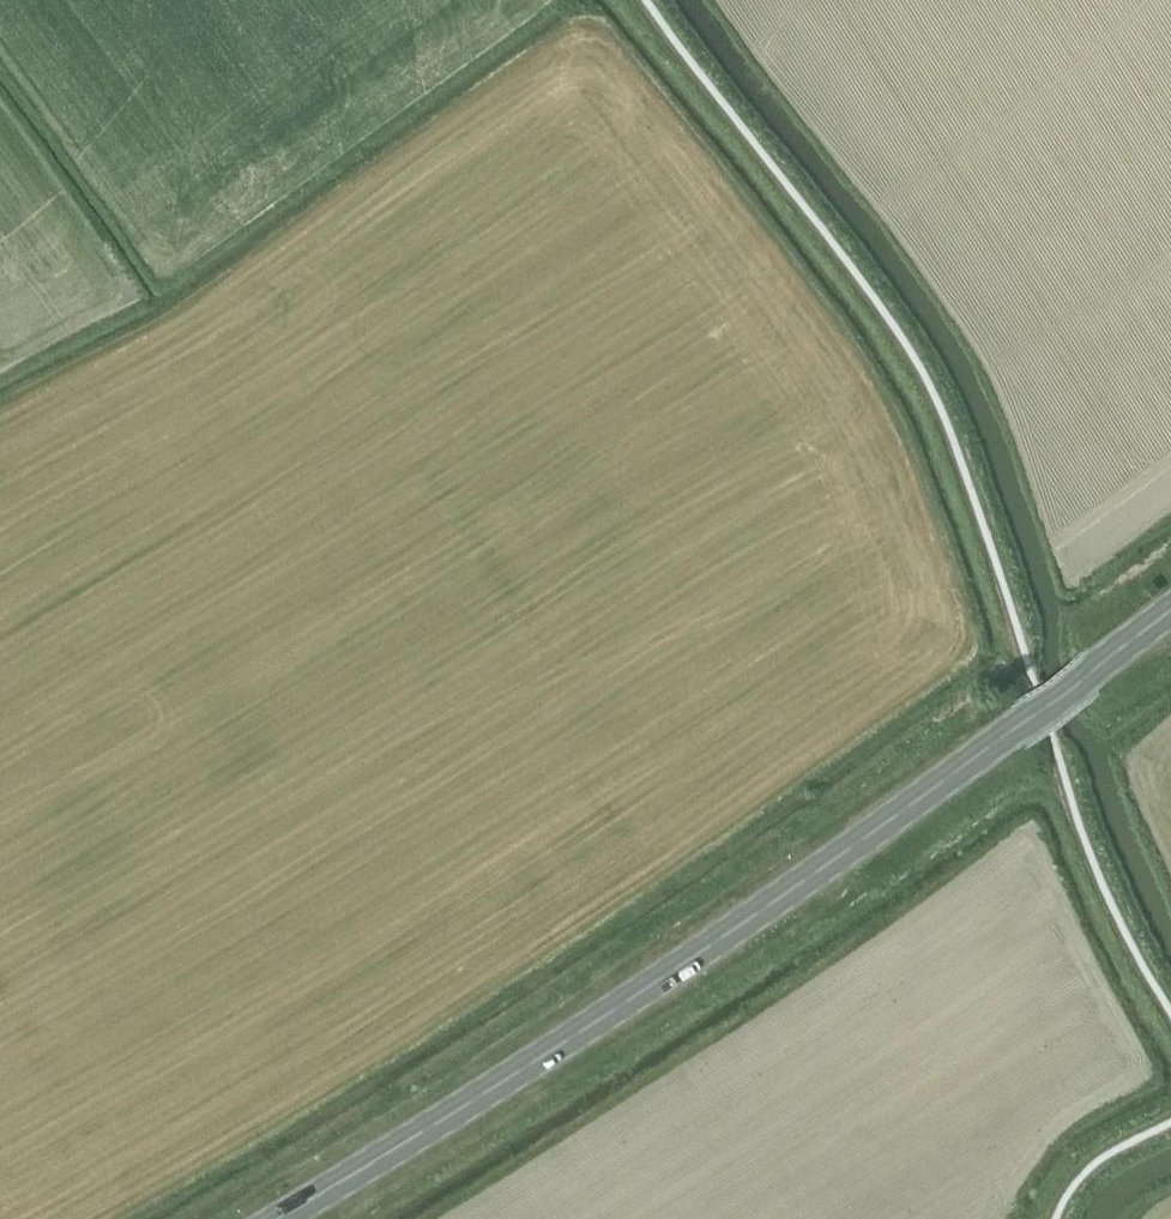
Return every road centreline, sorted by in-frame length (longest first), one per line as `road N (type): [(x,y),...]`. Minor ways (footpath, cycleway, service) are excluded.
road 1 (primary): [(1170,609),(740,924),(277,1218)]

